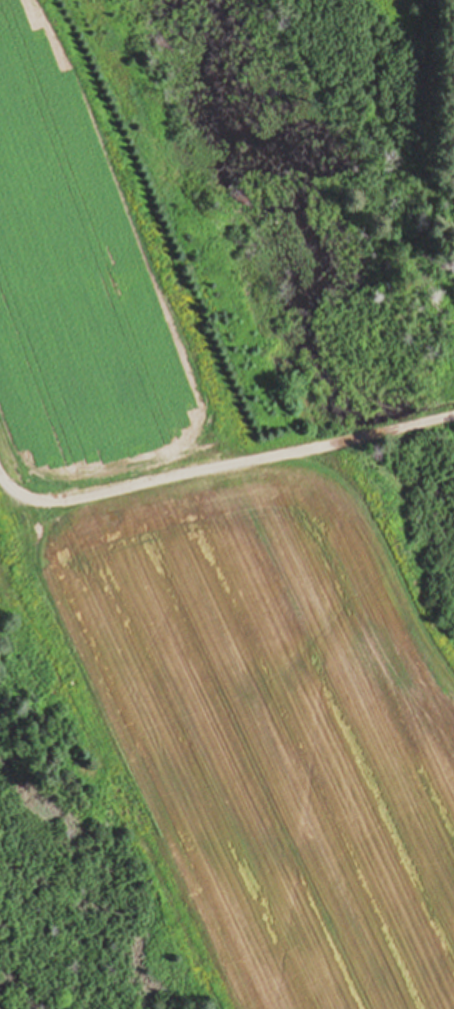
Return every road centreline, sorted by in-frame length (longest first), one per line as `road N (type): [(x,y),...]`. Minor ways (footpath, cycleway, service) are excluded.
road 1 (track): [(0,475),(20,497),(51,500),(453,416)]

